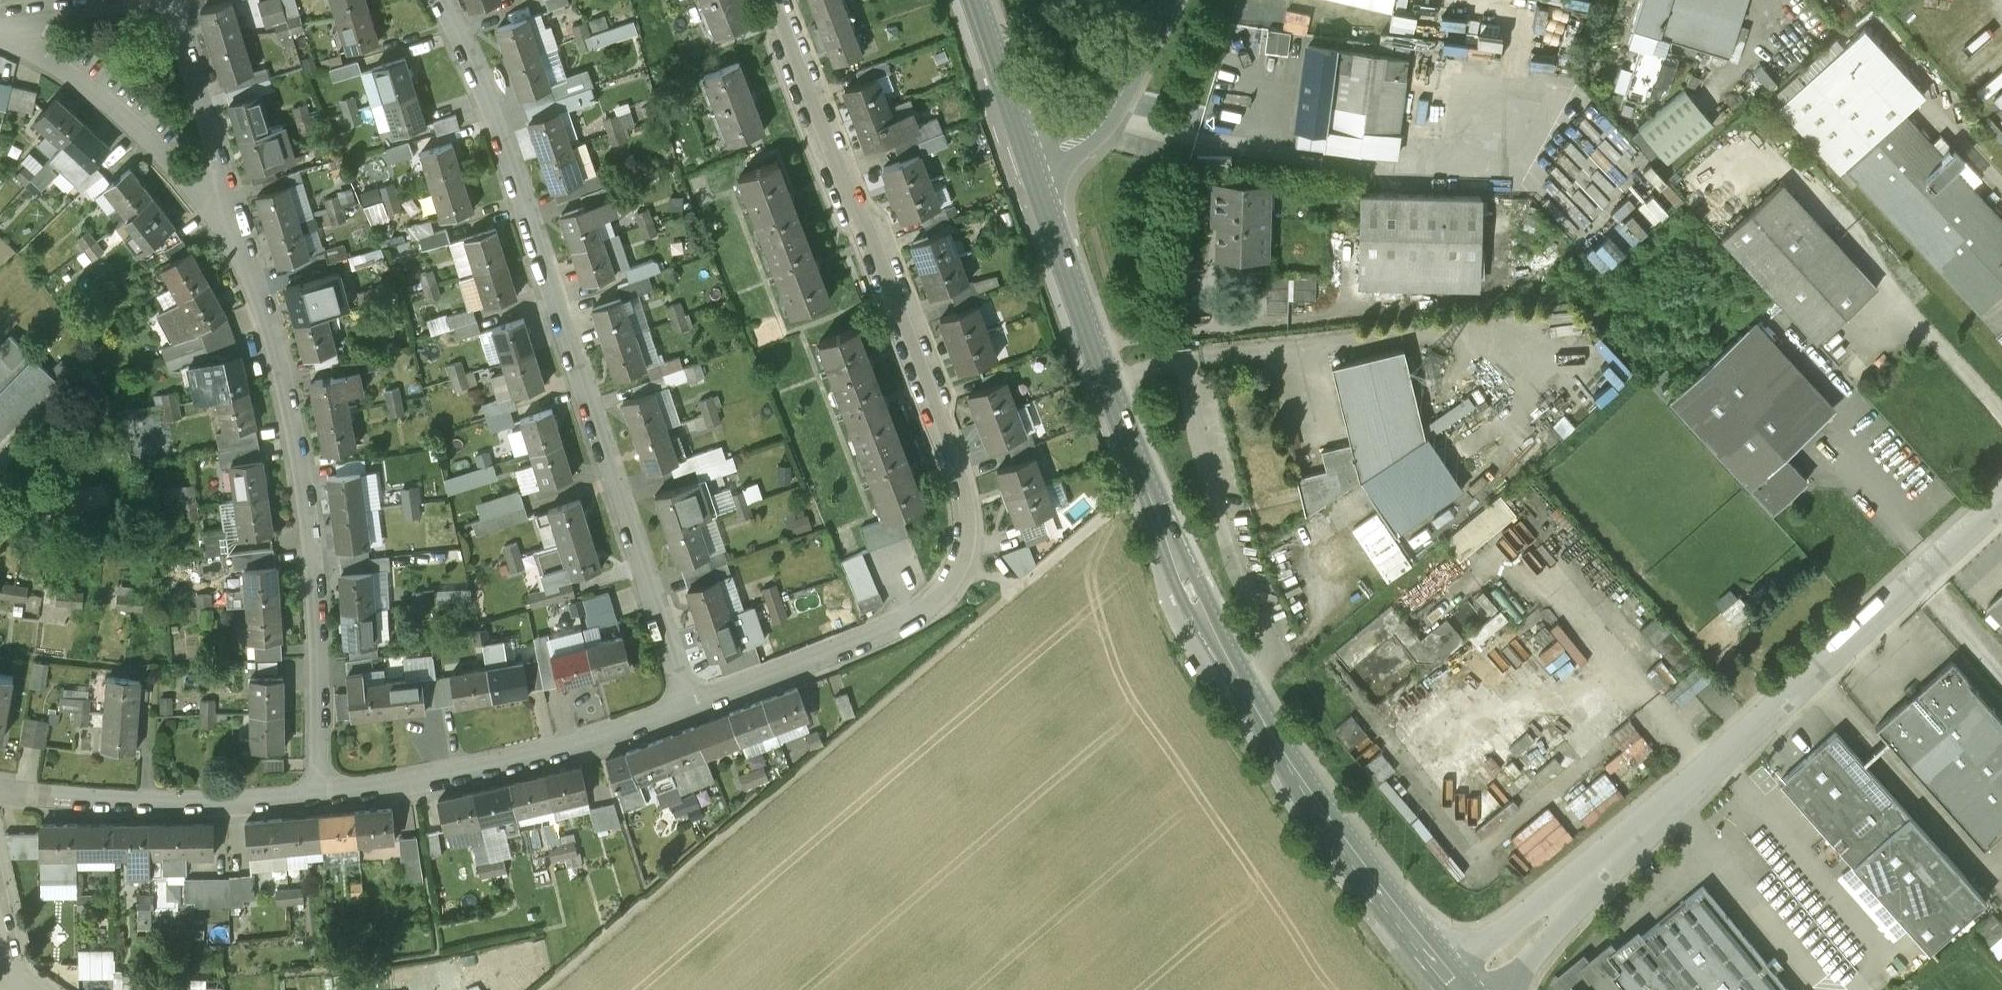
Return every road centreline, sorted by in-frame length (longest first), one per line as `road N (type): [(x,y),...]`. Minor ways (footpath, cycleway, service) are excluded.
road 1 (tertiary): [(1036,157),(1145,480),(1261,717),(1312,798),(1452,982)]
road 2 (residential): [(685,711),(913,617),(961,563),(966,529),(955,473),(772,0)]
road 3 (residential): [(685,711),(503,141),(440,0)]
road 4 (tertiary): [(1452,982),(1756,730),(2001,510)]
road 5 (track): [(1018,586),(541,989)]
road 6 (residential): [(255,274),(306,515),(320,674),(319,793)]
road 7 (residential): [(319,793),(561,750),(685,711)]
road 8 (residential): [(255,274),(174,162),(0,21)]
road 9 (residential): [(0,788),(140,801),(319,793)]
road 10 (residential): [(176,0),(255,274)]
road 11 (residential): [(1170,0),(1102,113),(1080,135),(1036,157)]
road 12 (tertiary): [(1036,157),(975,0)]
road 13 (track): [(1145,480),(1018,586)]
road 14 (residential): [(0,20),(138,0)]

